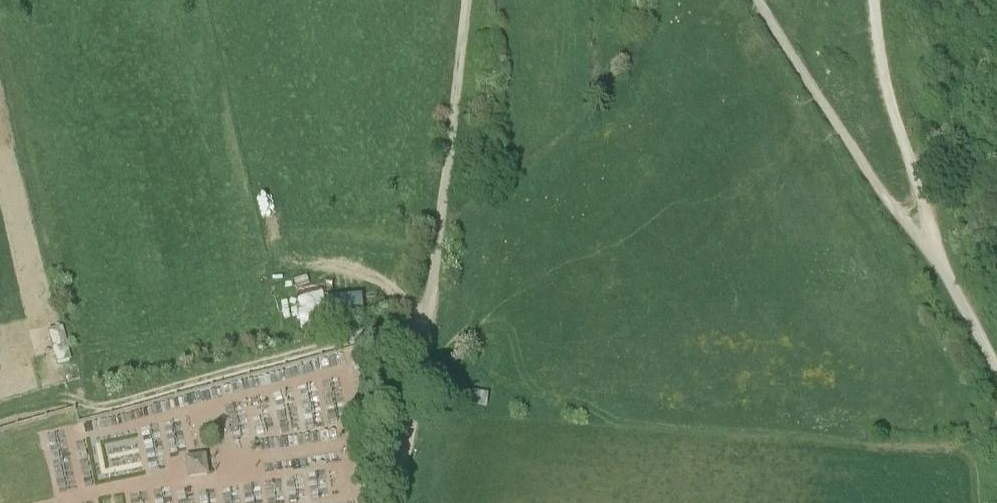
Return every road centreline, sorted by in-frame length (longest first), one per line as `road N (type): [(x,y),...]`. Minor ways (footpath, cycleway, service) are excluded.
road 1 (track): [(466,0),(423,316),(397,314),(80,397)]
road 2 (track): [(938,259),(873,179),(759,0)]
road 3 (track): [(875,0),(889,96),(938,259)]
road 4 (unclassified): [(389,502),(423,316)]
road 5 (track): [(996,371),(938,259)]

